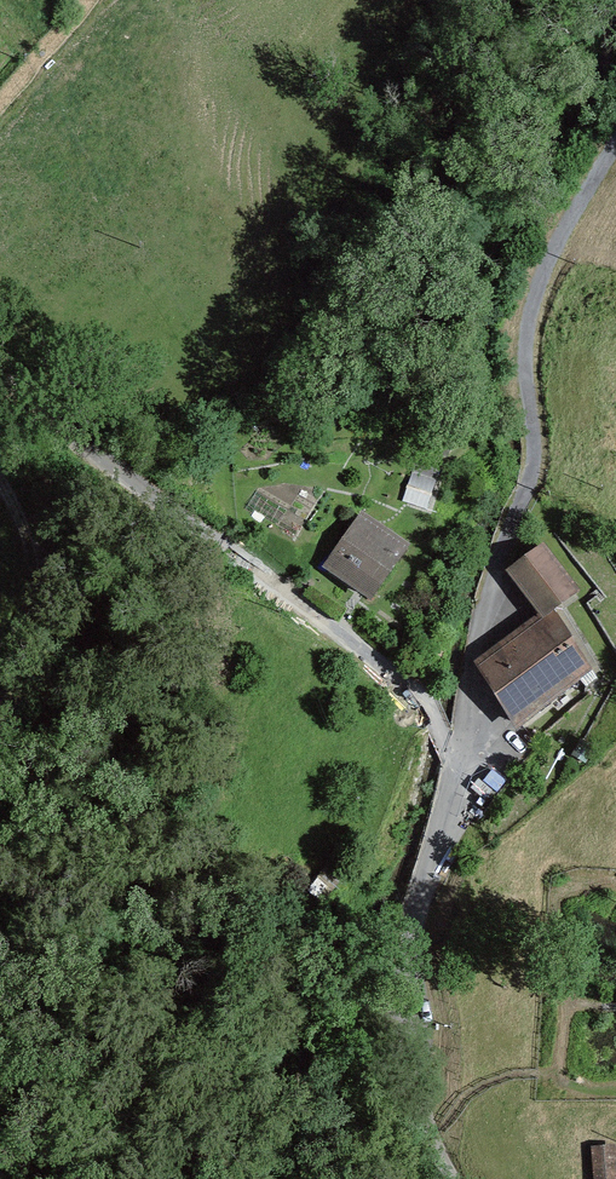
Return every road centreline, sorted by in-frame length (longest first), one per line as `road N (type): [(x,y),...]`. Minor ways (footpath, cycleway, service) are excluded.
road 1 (track): [(467,762),(469,681),(536,450),(525,371),(536,296),(615,136)]
road 2 (unclassified): [(467,762),(426,704),(0,368)]
road 3 (residential): [(454,1178),(409,1066),(432,881),(463,800),(467,762)]
road 4 (track): [(0,704),(33,562),(23,513),(0,467)]

